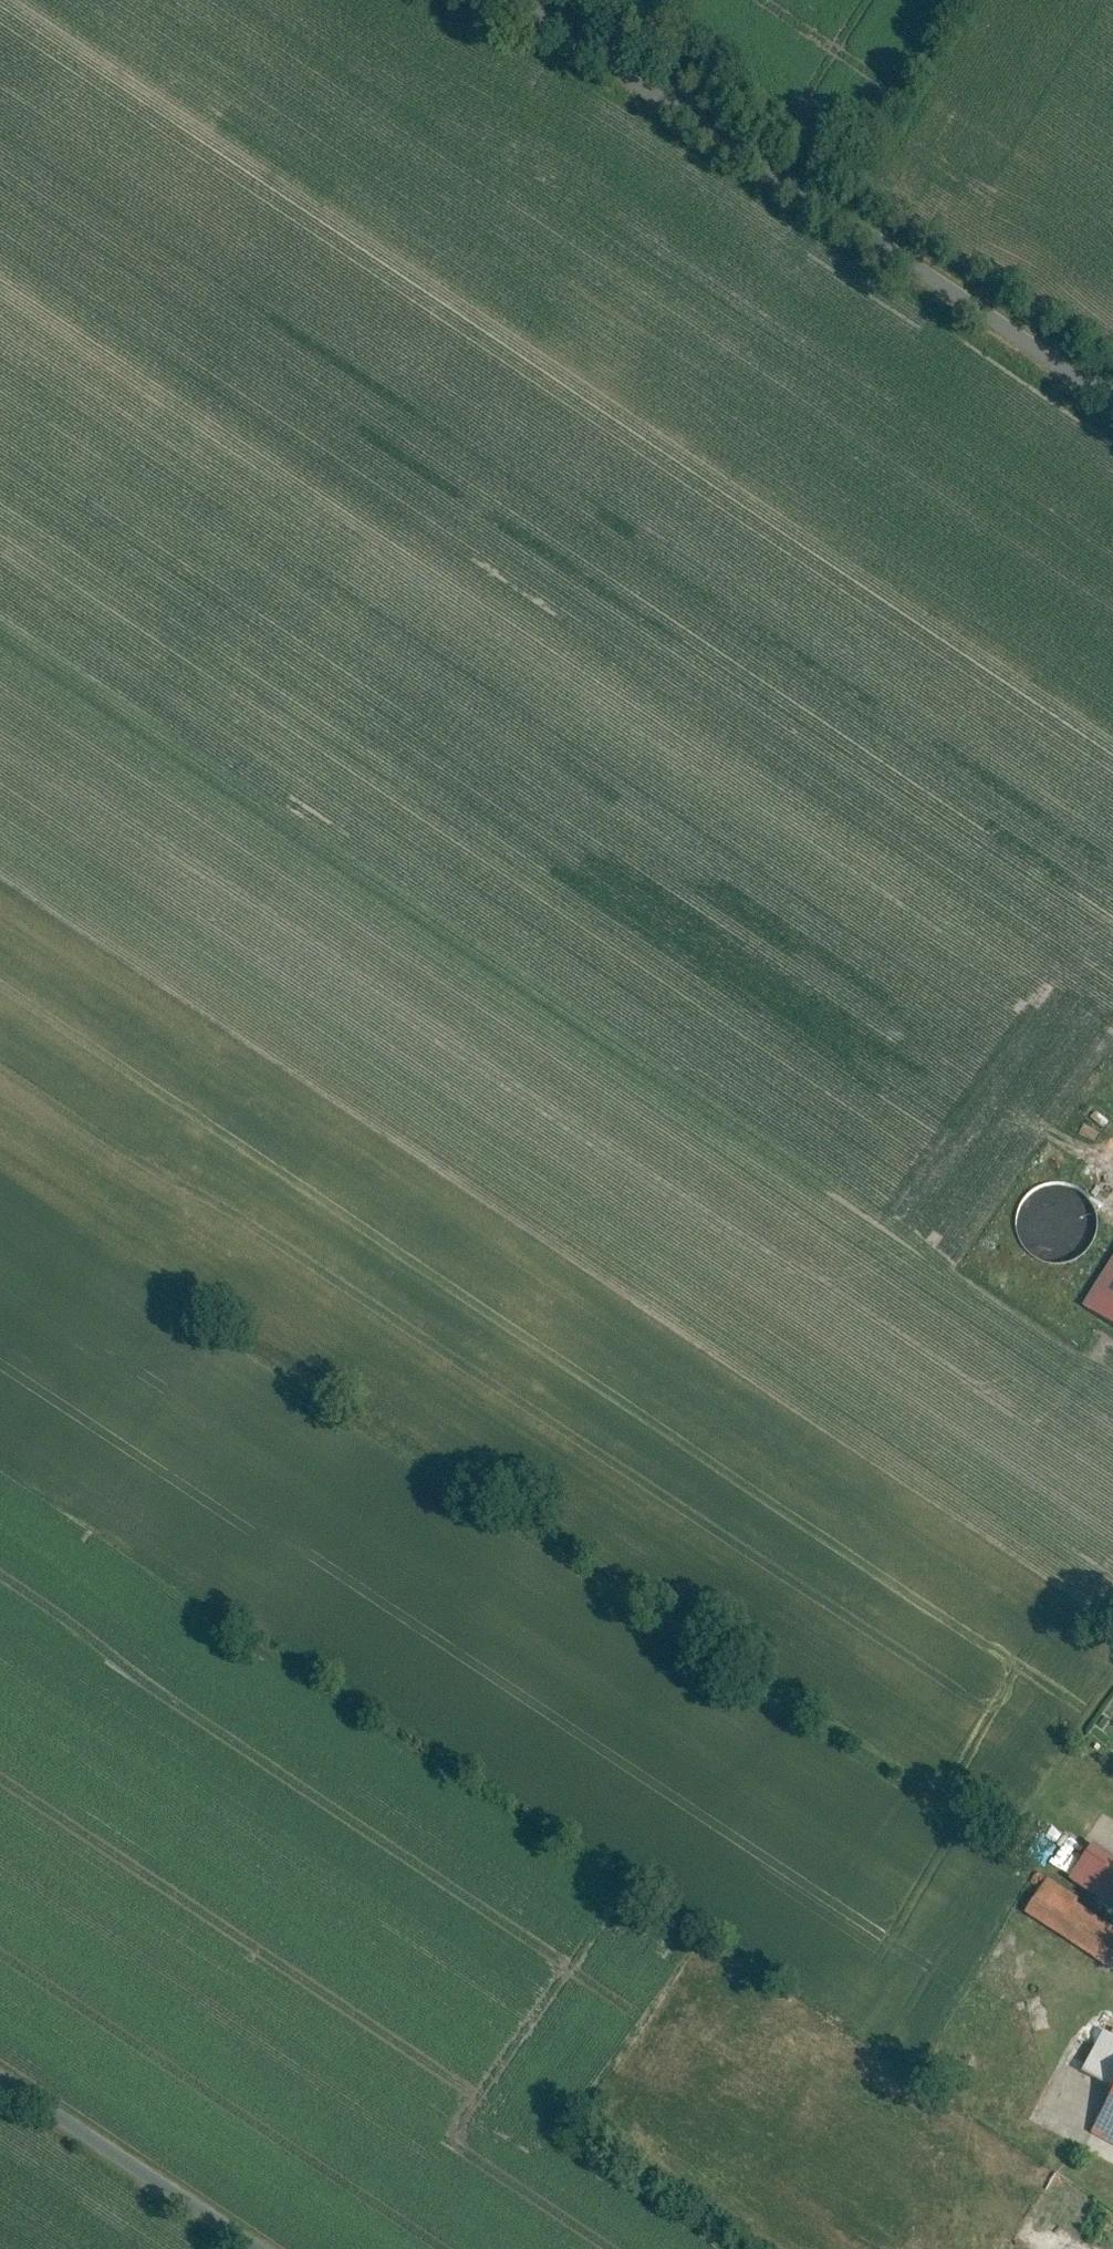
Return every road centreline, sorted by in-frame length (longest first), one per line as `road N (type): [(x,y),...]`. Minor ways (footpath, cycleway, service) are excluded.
road 1 (unclassified): [(1112,402),(517,0)]
road 2 (unclassified): [(259,2248),(0,2078)]

